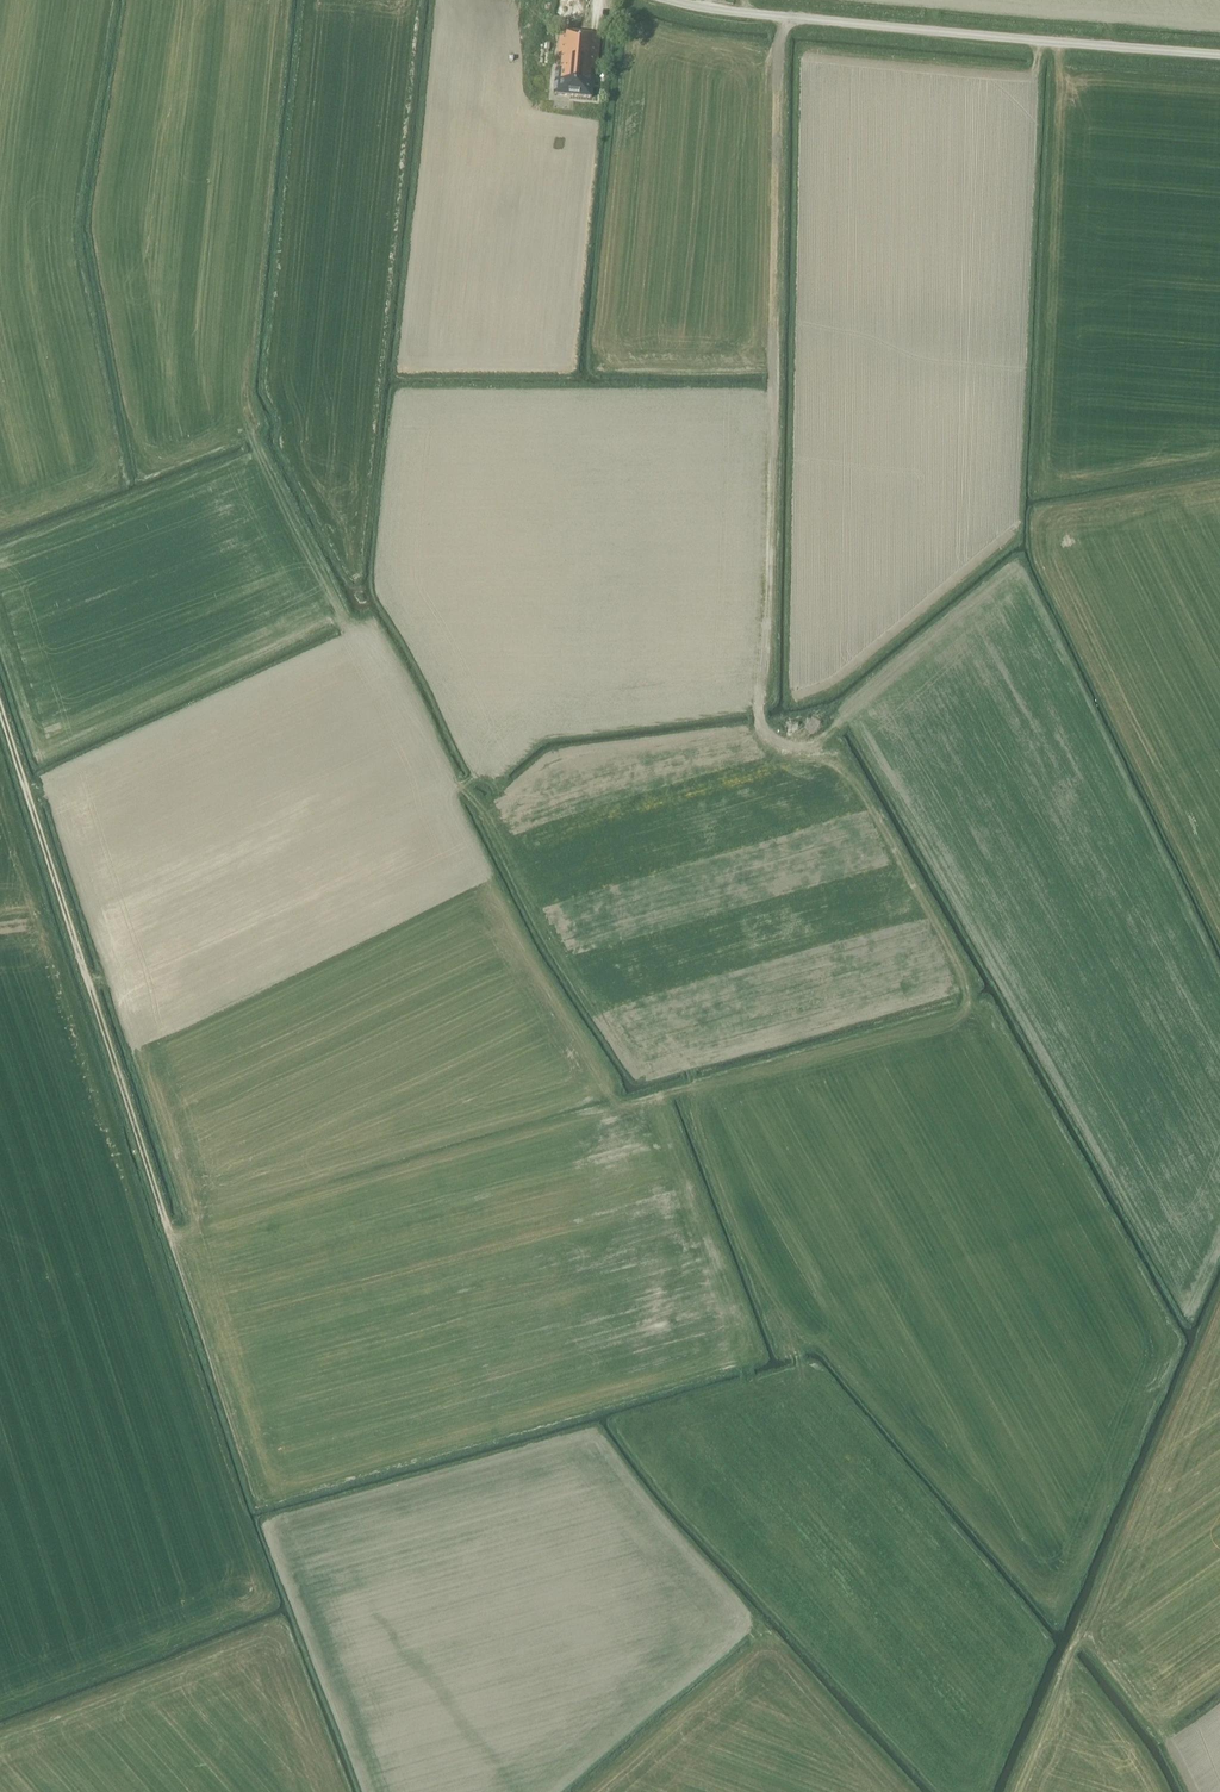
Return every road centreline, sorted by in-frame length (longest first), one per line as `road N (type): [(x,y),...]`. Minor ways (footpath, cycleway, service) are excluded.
road 1 (unclassified): [(1219,54),(669,0)]

